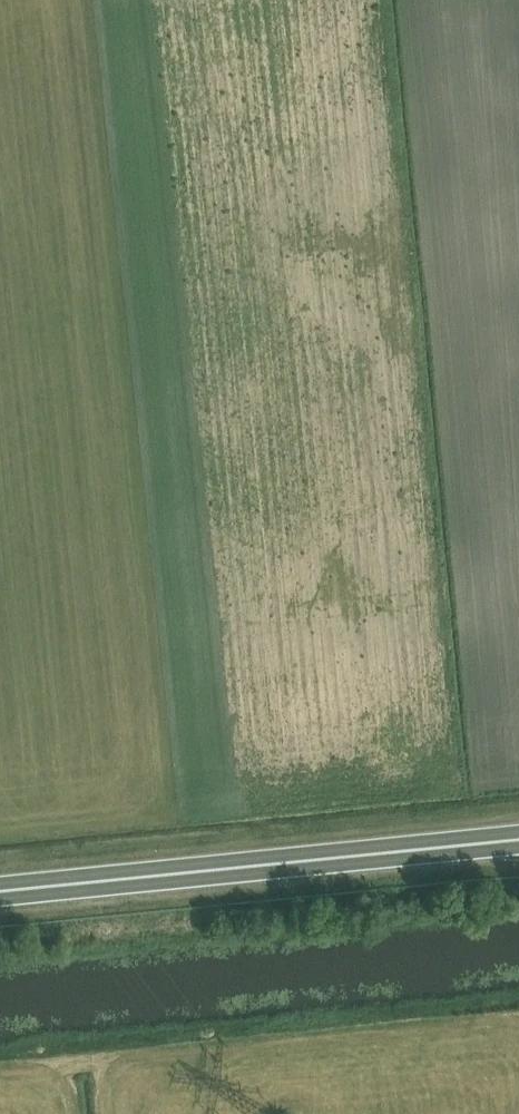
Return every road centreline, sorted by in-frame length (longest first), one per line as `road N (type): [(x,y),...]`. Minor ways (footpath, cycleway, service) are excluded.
road 1 (trunk): [(0,891),(518,840)]

